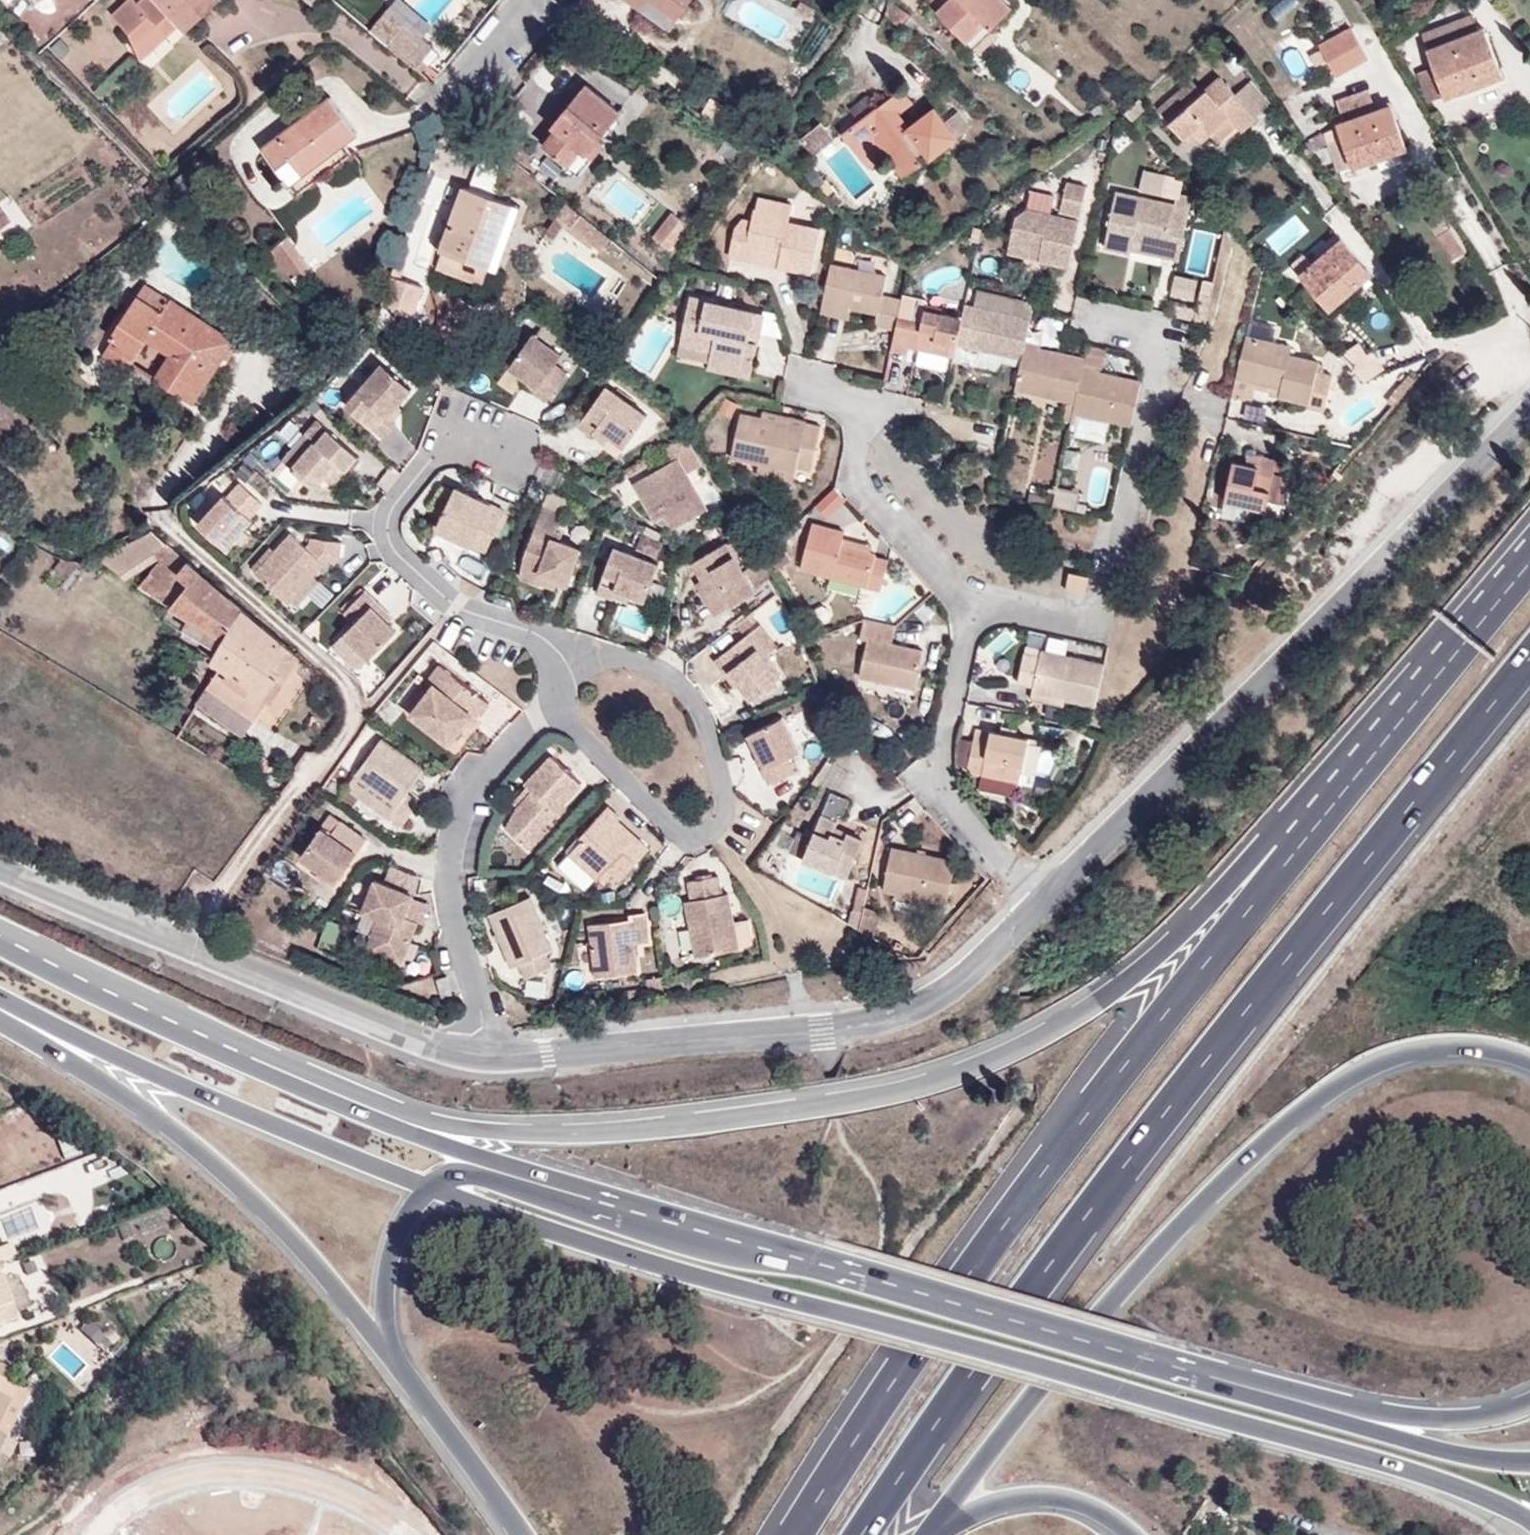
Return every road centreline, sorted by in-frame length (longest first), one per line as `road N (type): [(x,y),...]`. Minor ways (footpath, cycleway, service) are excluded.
road 1 (motorway): [(1467,639),(1163,948),(1095,1000),(974,1065),(897,1090),(749,1113),(589,1132),(488,1130),(413,1112),(225,1041)]
road 2 (primary): [(429,1186),(789,1301),(1432,1476),(1529,1520)]
road 3 (motorway): [(1467,639),(1016,1211),(799,1534)]
road 4 (motorway): [(864,1534),(1062,1245),(1529,660)]
road 5 (motorway): [(927,1534),(1105,1302),(1256,1152),(1351,1077),(1407,1052),(1474,1047),(1529,1064)]
road 6 (unclassified): [(1043,908),(1529,412)]
road 7 (unclassified): [(510,1059),(889,1025),(931,1007),(1043,908)]
road 8 (residential): [(177,946),(347,734),(358,698),(165,520)]
road 9 (primary): [(725,1240),(404,1128),(225,1041)]
road 10 (motorway): [(0,1013),(184,1139),(249,1197),(390,1354)]
road 11 (residential): [(548,652),(667,669),(703,698),(729,823),(697,842),(564,712)]
road 12 (primary): [(0,999),(140,1067),(429,1186)]
road 13 (primary): [(1142,1363),(725,1240)]
road 14 (residential): [(1160,326),(1101,615),(1080,622),(967,601)]
road 15 (residential): [(564,712),(473,796),(453,836),(452,882),(510,1059)]
road 16 (primary): [(1529,1462),(1448,1452),(1142,1363)]
road 17 (motorway): [(1529,1405),(1461,1420),(1414,1419),(1228,1374),(1142,1363)]
road 18 (residential): [(498,440),(434,460),(382,530),(448,595),(548,652)]
road 19 (residential): [(967,601),(938,788),(1043,908)]
road 20 (motorway): [(725,1240),(466,1172),(429,1186)]
road 21 (residential): [(177,946),(455,1058)]
road 22 (residential): [(1529,304),(1375,51)]
road 23 (residential): [(830,375),(862,422),(865,489),(967,601)]
road 24 (primary): [(225,1041),(0,932)]
road 25 (motorway): [(390,1354),(521,1534)]
road 26 (motorway): [(938,1534),(988,1507),(1036,1494),(1092,1504),(1135,1534)]
road 27 (residential): [(0,868),(177,946)]
road 28 (motorway): [(429,1186),(390,1268),(390,1354)]

